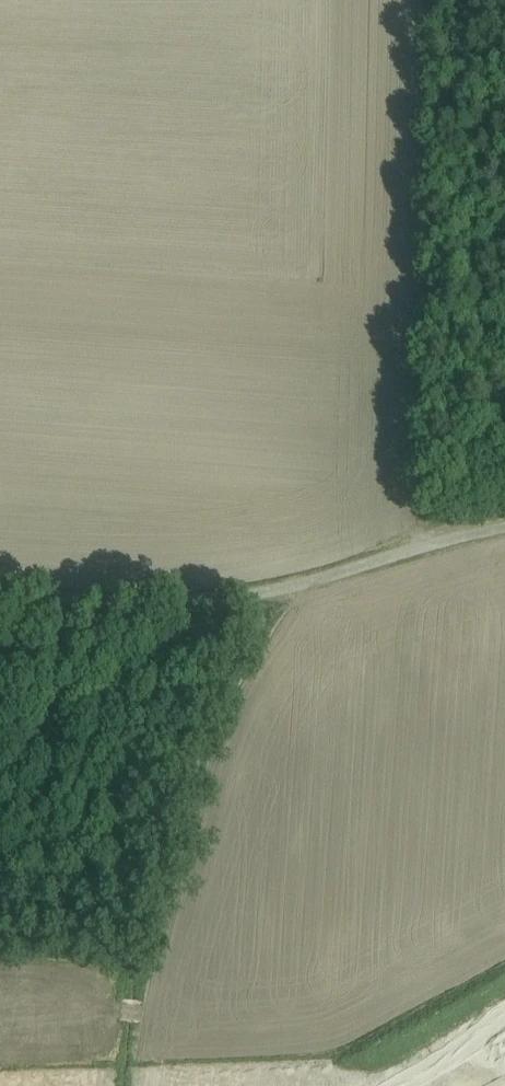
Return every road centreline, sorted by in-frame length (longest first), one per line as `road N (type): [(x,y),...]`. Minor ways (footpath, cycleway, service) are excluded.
road 1 (unclassified): [(504,533),(440,545),(282,596),(114,607),(0,604)]

